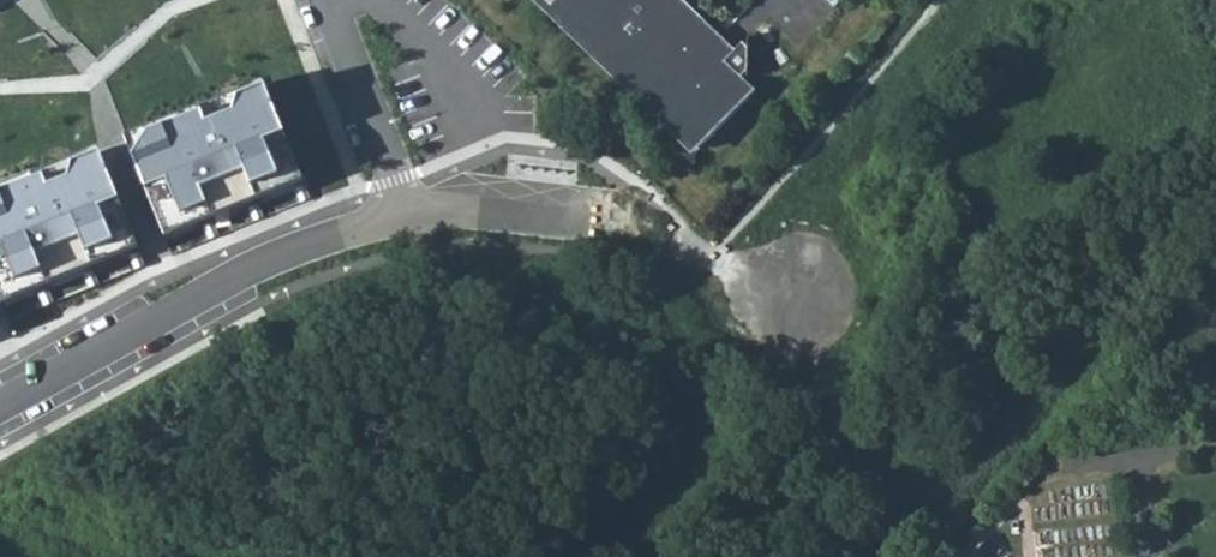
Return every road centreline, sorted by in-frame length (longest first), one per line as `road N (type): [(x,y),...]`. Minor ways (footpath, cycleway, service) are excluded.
road 1 (residential): [(0,404),(294,250),(408,214)]
road 2 (residential): [(953,0),(731,248),(715,247)]
road 3 (residential): [(715,247),(600,556)]
road 4 (residential): [(408,214),(511,214),(715,247)]
road 5 (residential): [(328,0),(408,214)]
road 6 (residential): [(1215,80),(1127,0)]

